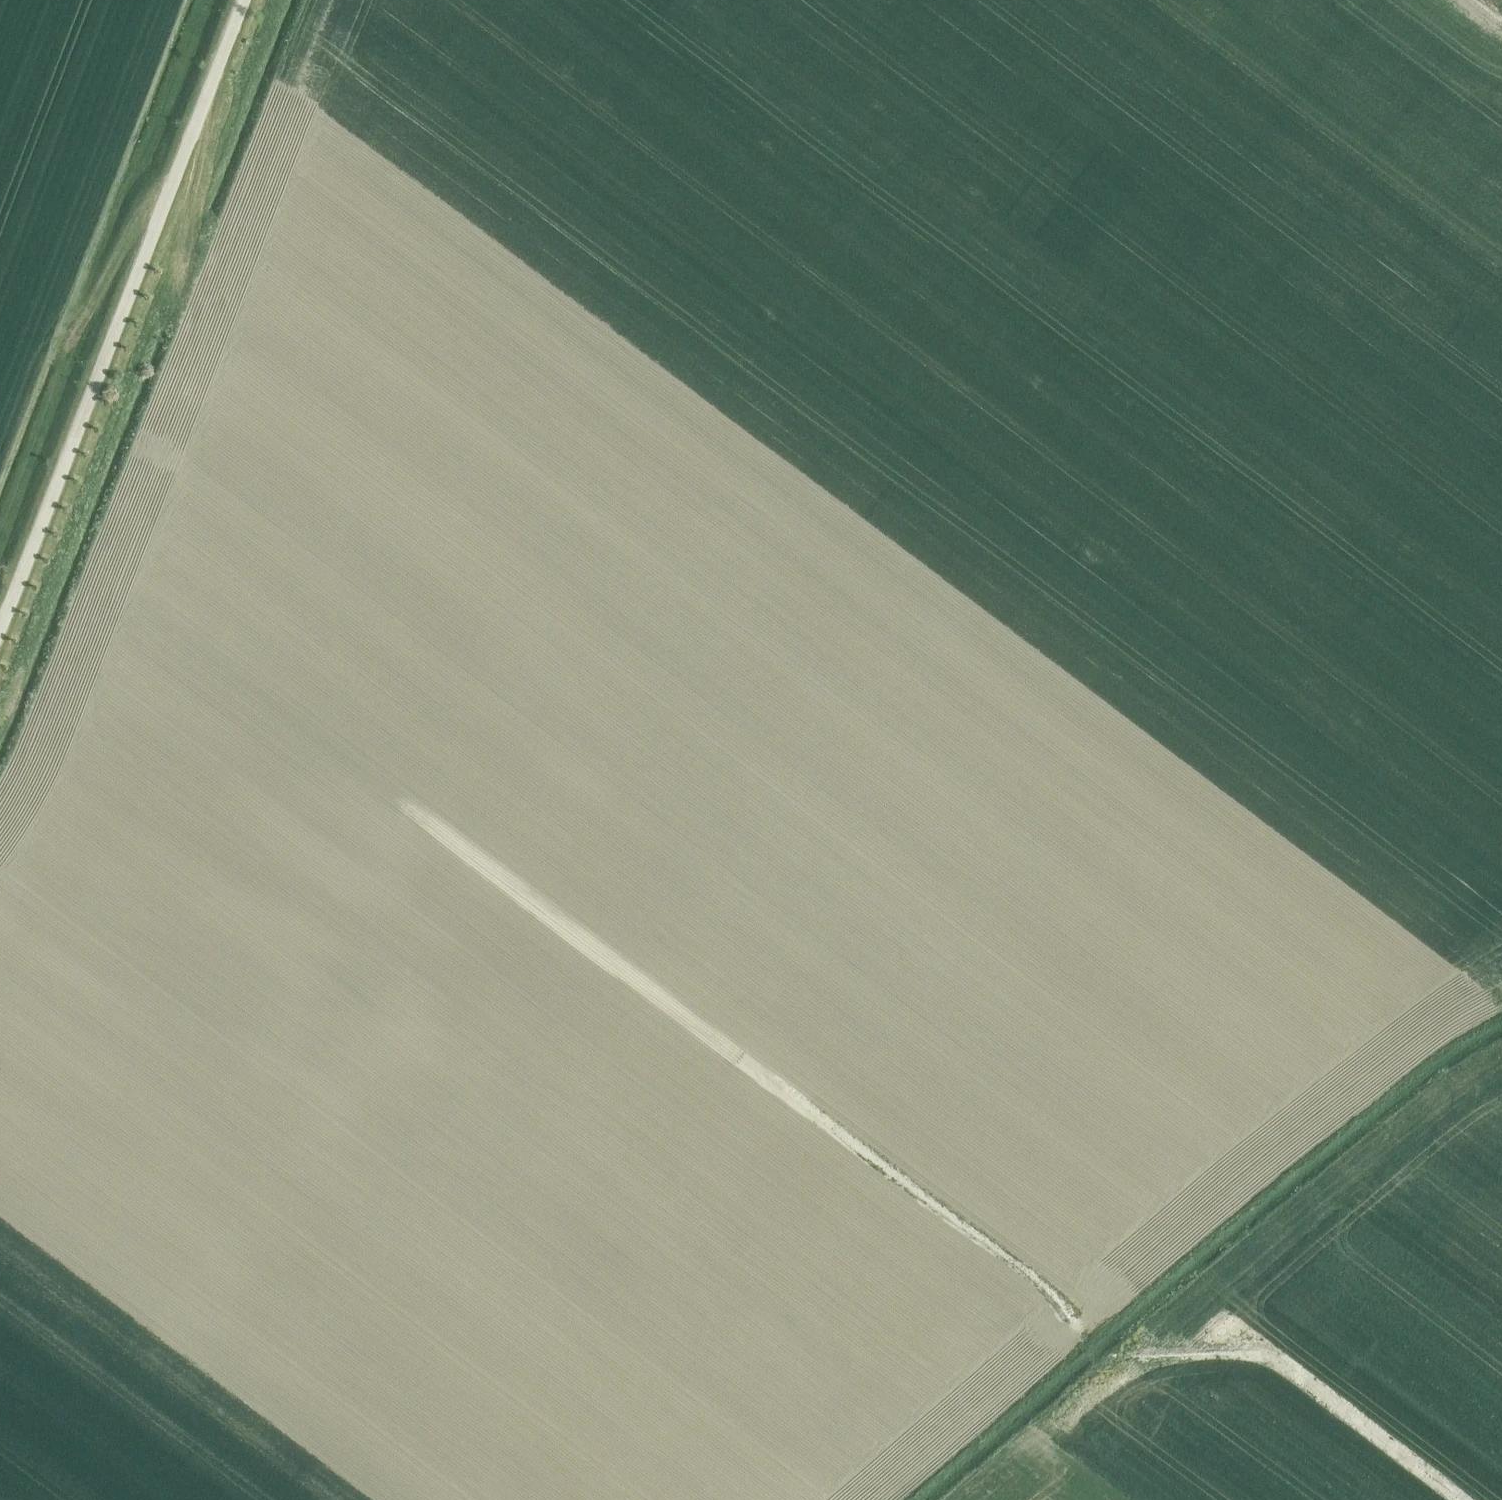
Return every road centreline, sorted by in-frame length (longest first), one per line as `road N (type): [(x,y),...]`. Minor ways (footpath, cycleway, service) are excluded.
road 1 (unclassified): [(0,626),(241,0)]

